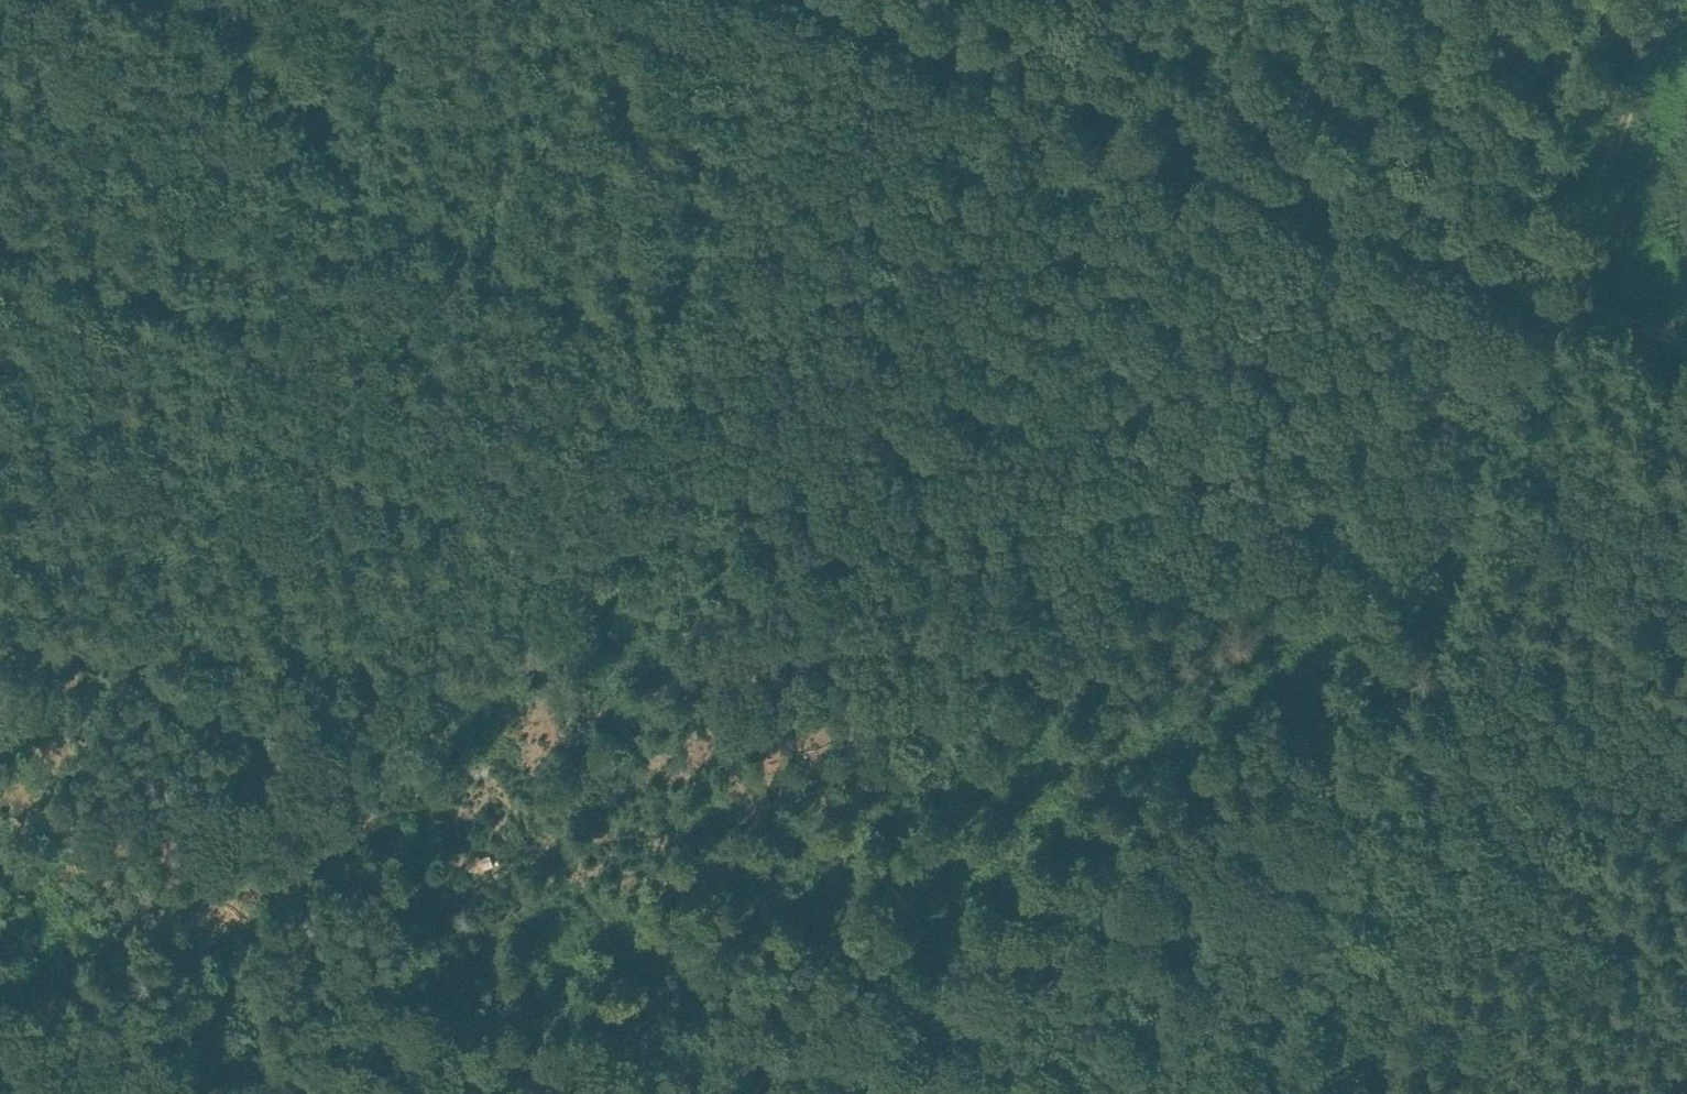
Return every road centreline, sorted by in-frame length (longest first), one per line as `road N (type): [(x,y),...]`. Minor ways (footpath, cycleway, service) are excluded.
road 1 (track): [(1237,1093),(1541,285)]
road 2 (track): [(1541,285),(825,0)]
road 3 (track): [(1541,285),(1653,0)]
road 4 (track): [(1686,341),(1541,285)]

